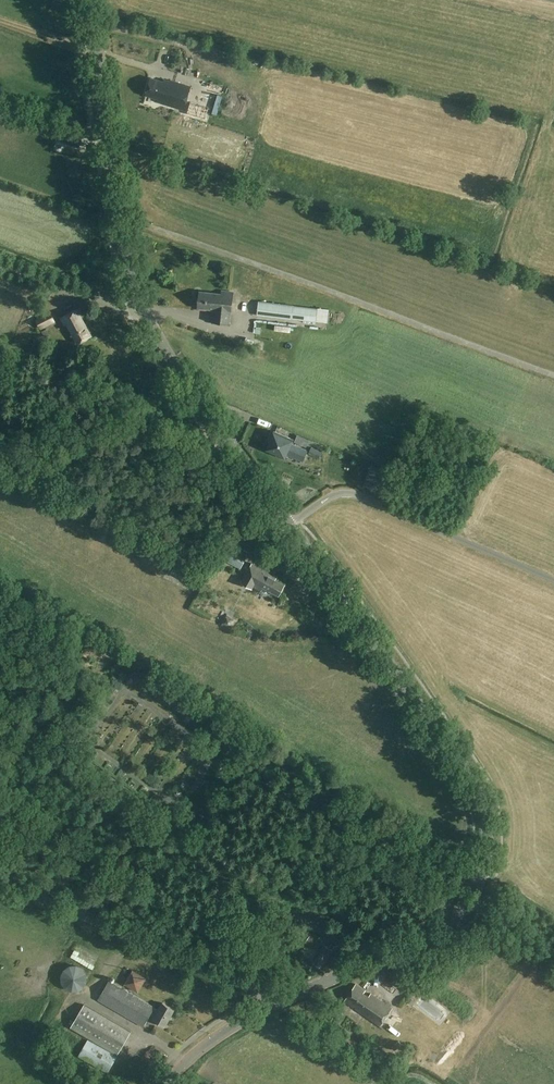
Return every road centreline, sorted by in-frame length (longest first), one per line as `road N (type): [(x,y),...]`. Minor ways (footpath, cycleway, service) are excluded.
road 1 (tertiary): [(363,965),(437,931),(468,903),(487,855),(486,816),(467,770),(292,525)]
road 2 (tertiary): [(143,310),(83,0)]
road 3 (unclassified): [(553,579),(349,492),(292,525)]
road 4 (tertiary): [(292,525),(165,358),(143,310)]
road 5 (unclassified): [(276,1004),(78,916)]
road 6 (unclassified): [(355,955),(193,834)]
road 7 (unclassified): [(143,310),(0,264)]
road 8 (tertiary): [(166,1083),(223,1033),(276,1004)]
road 9 (unclassified): [(117,800),(67,872),(78,916)]

